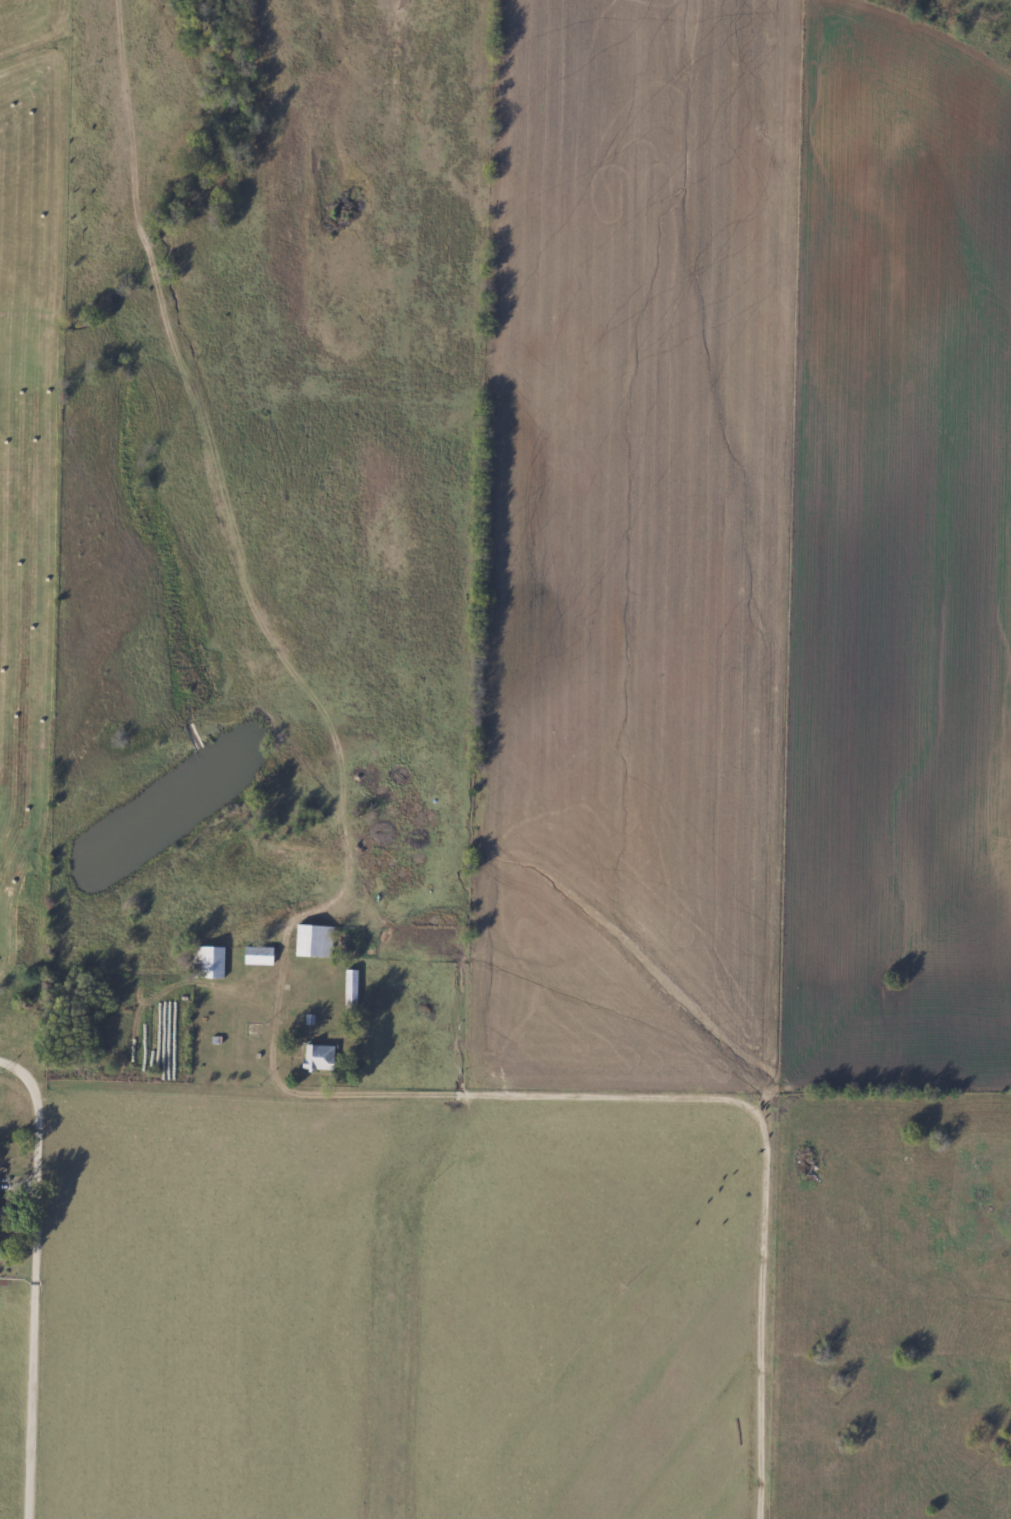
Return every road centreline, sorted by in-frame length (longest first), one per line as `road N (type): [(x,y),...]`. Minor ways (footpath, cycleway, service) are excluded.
road 1 (residential): [(27,1518),(34,1103)]

